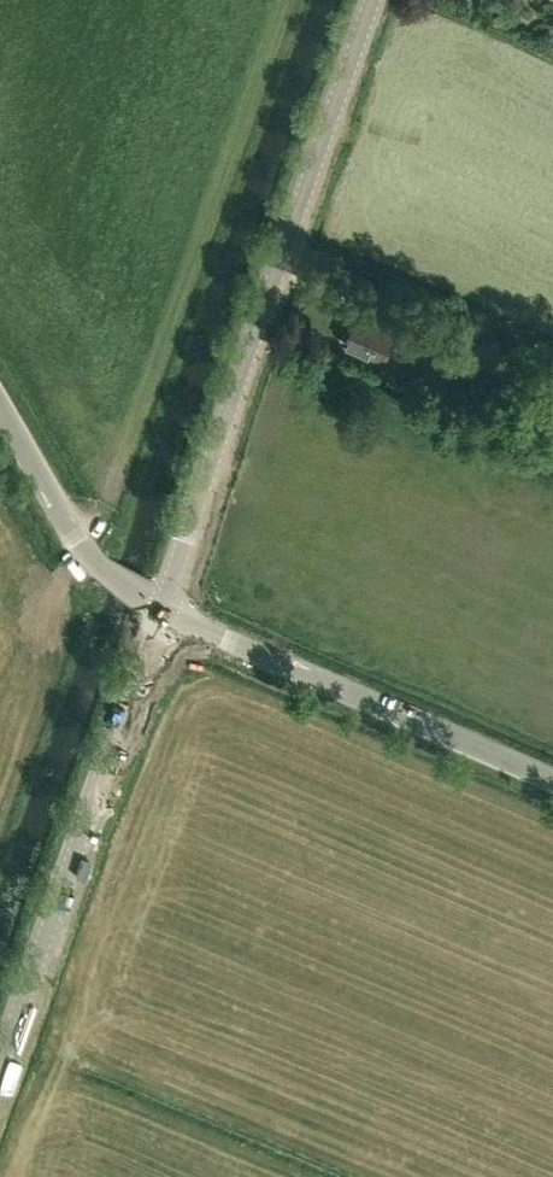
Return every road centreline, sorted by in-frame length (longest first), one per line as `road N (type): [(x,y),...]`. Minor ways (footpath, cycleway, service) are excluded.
road 1 (tertiary): [(165,613),(381,0)]
road 2 (tertiary): [(0,1080),(165,613)]
road 3 (tertiary): [(552,782),(165,613)]
road 4 (tertiary): [(0,408),(81,546),(104,571)]

